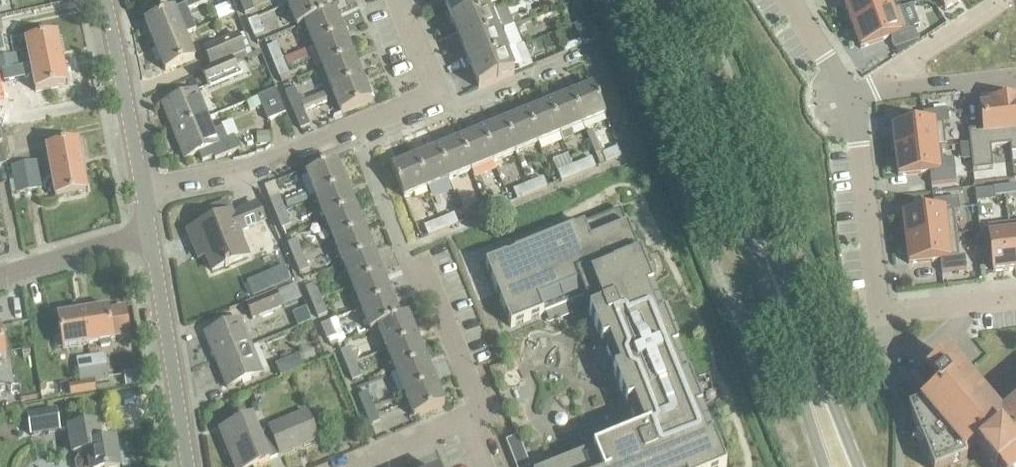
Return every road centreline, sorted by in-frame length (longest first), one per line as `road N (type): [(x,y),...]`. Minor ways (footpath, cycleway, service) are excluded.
road 1 (tertiary): [(840,466),(658,0)]
road 2 (residential): [(142,187),(240,171),(435,89),(402,0)]
road 3 (residential): [(1015,298),(875,311),(847,100)]
road 4 (residential): [(357,466),(483,416),(414,253)]
road 5 (tertiary): [(187,466),(149,232)]
road 6 (tertiary): [(142,187),(105,0)]
road 7 (residential): [(1000,0),(847,100)]
road 8 (residential): [(847,100),(1015,82)]
road 9 (residential): [(0,280),(149,232)]

